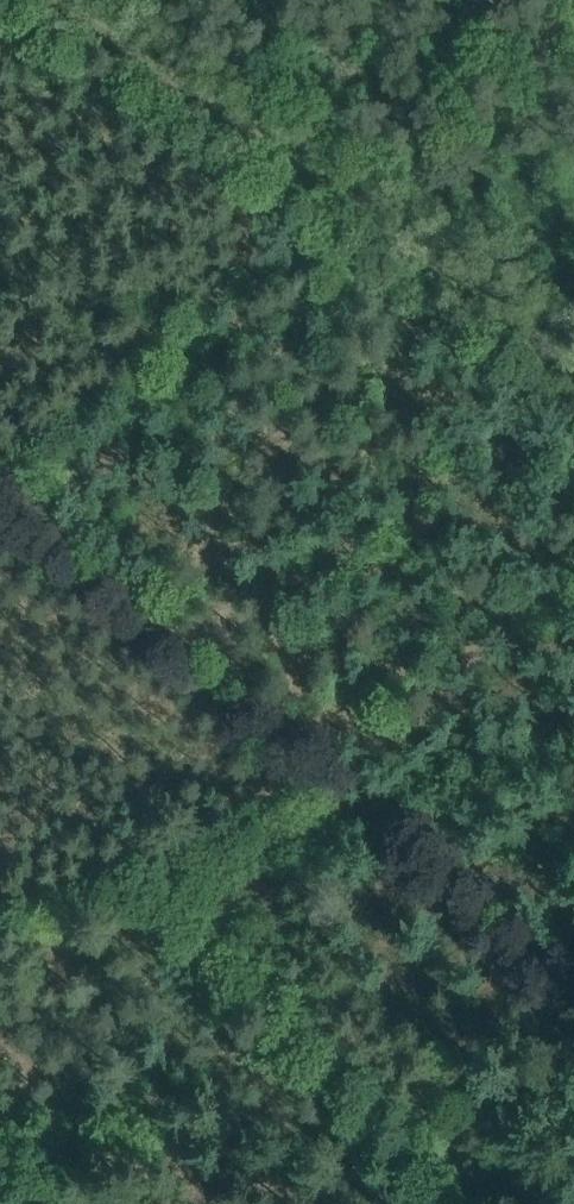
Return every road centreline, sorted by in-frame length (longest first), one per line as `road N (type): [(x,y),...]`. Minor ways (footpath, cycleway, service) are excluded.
road 1 (track): [(573,381),(48,0)]

